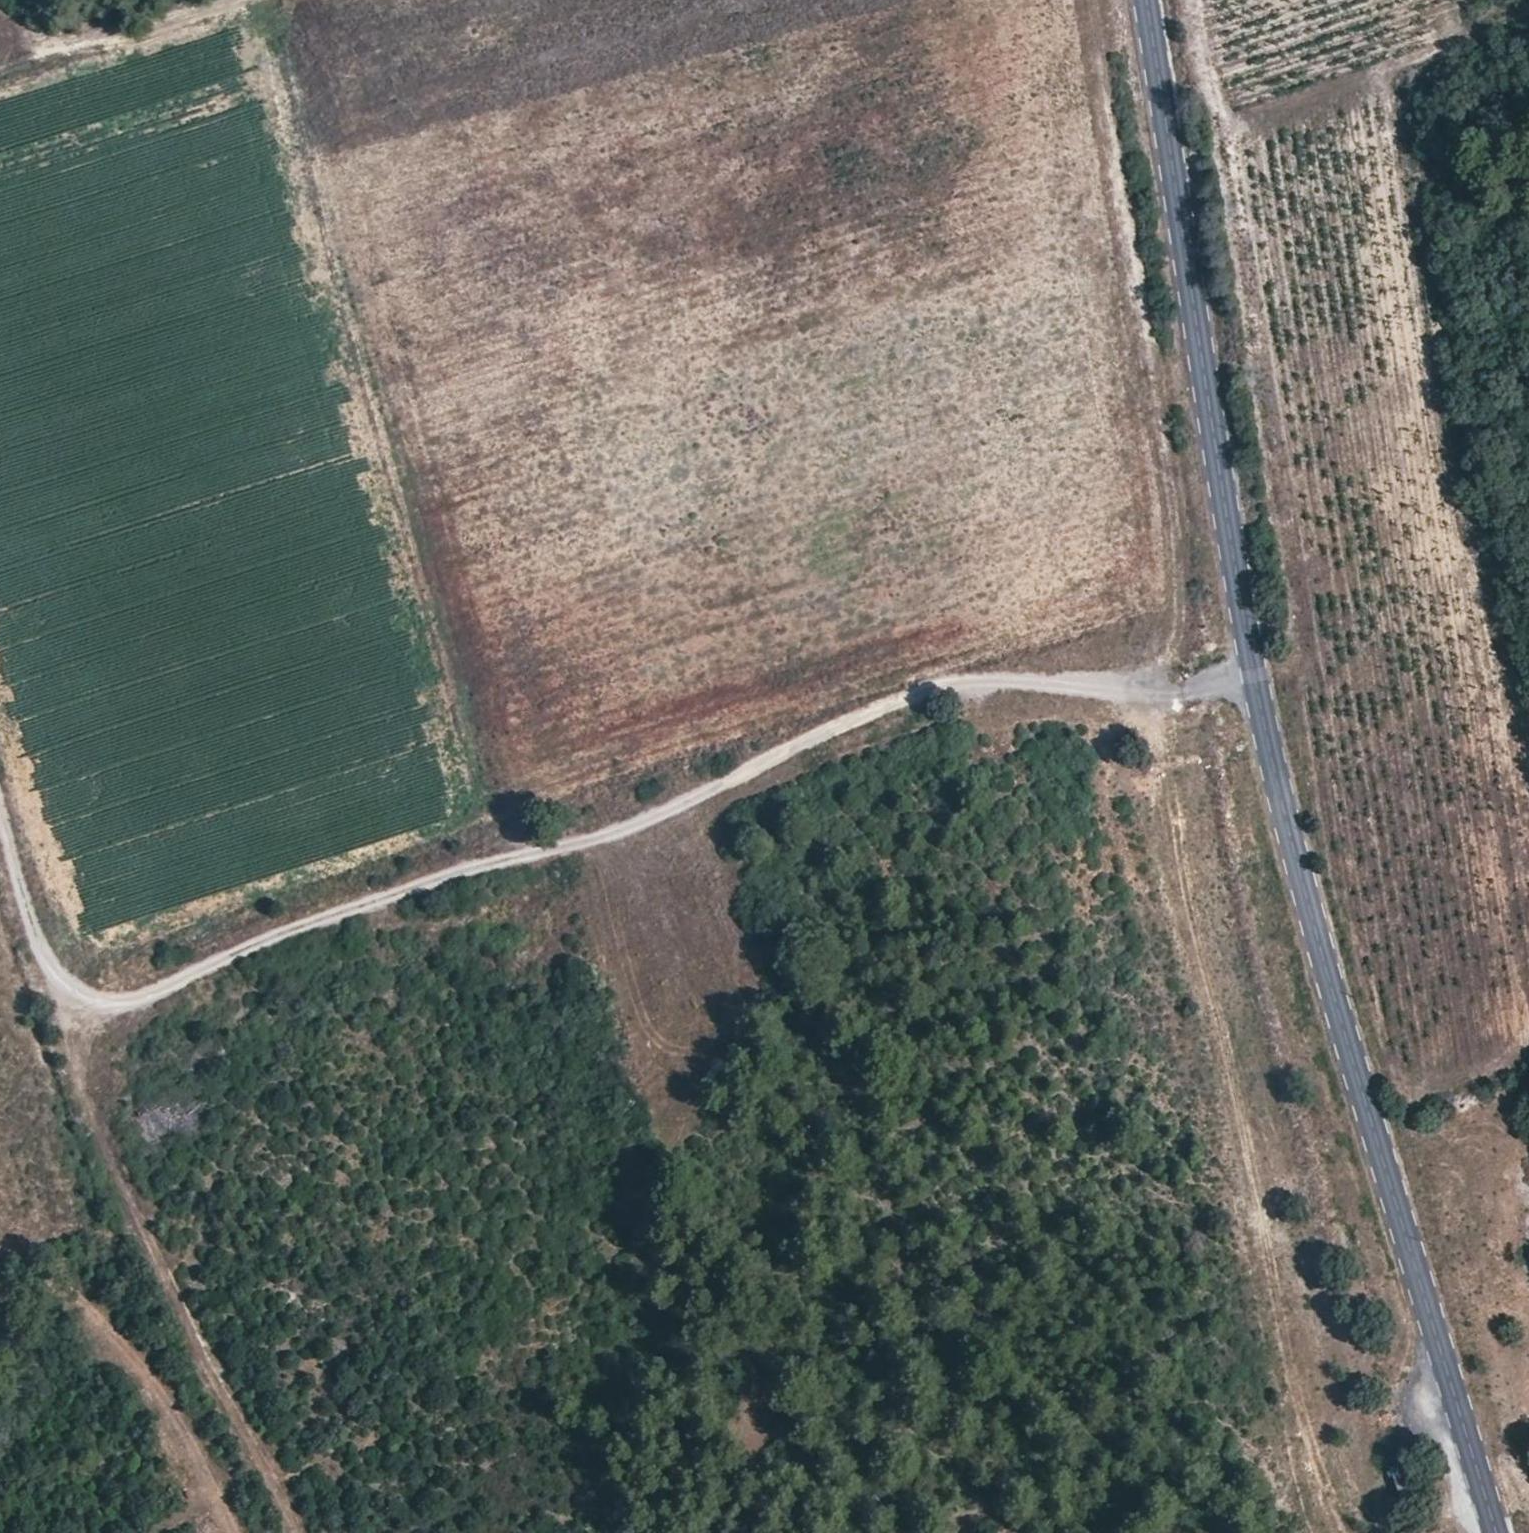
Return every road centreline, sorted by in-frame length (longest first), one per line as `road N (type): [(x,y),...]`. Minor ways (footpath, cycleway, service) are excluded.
road 1 (secondary): [(1496,1532),(1348,1044),(1255,680),(1144,0)]
road 2 (track): [(1255,680),(922,686),(616,833),(451,872),(112,1008),(70,999),(36,950),(0,803)]

